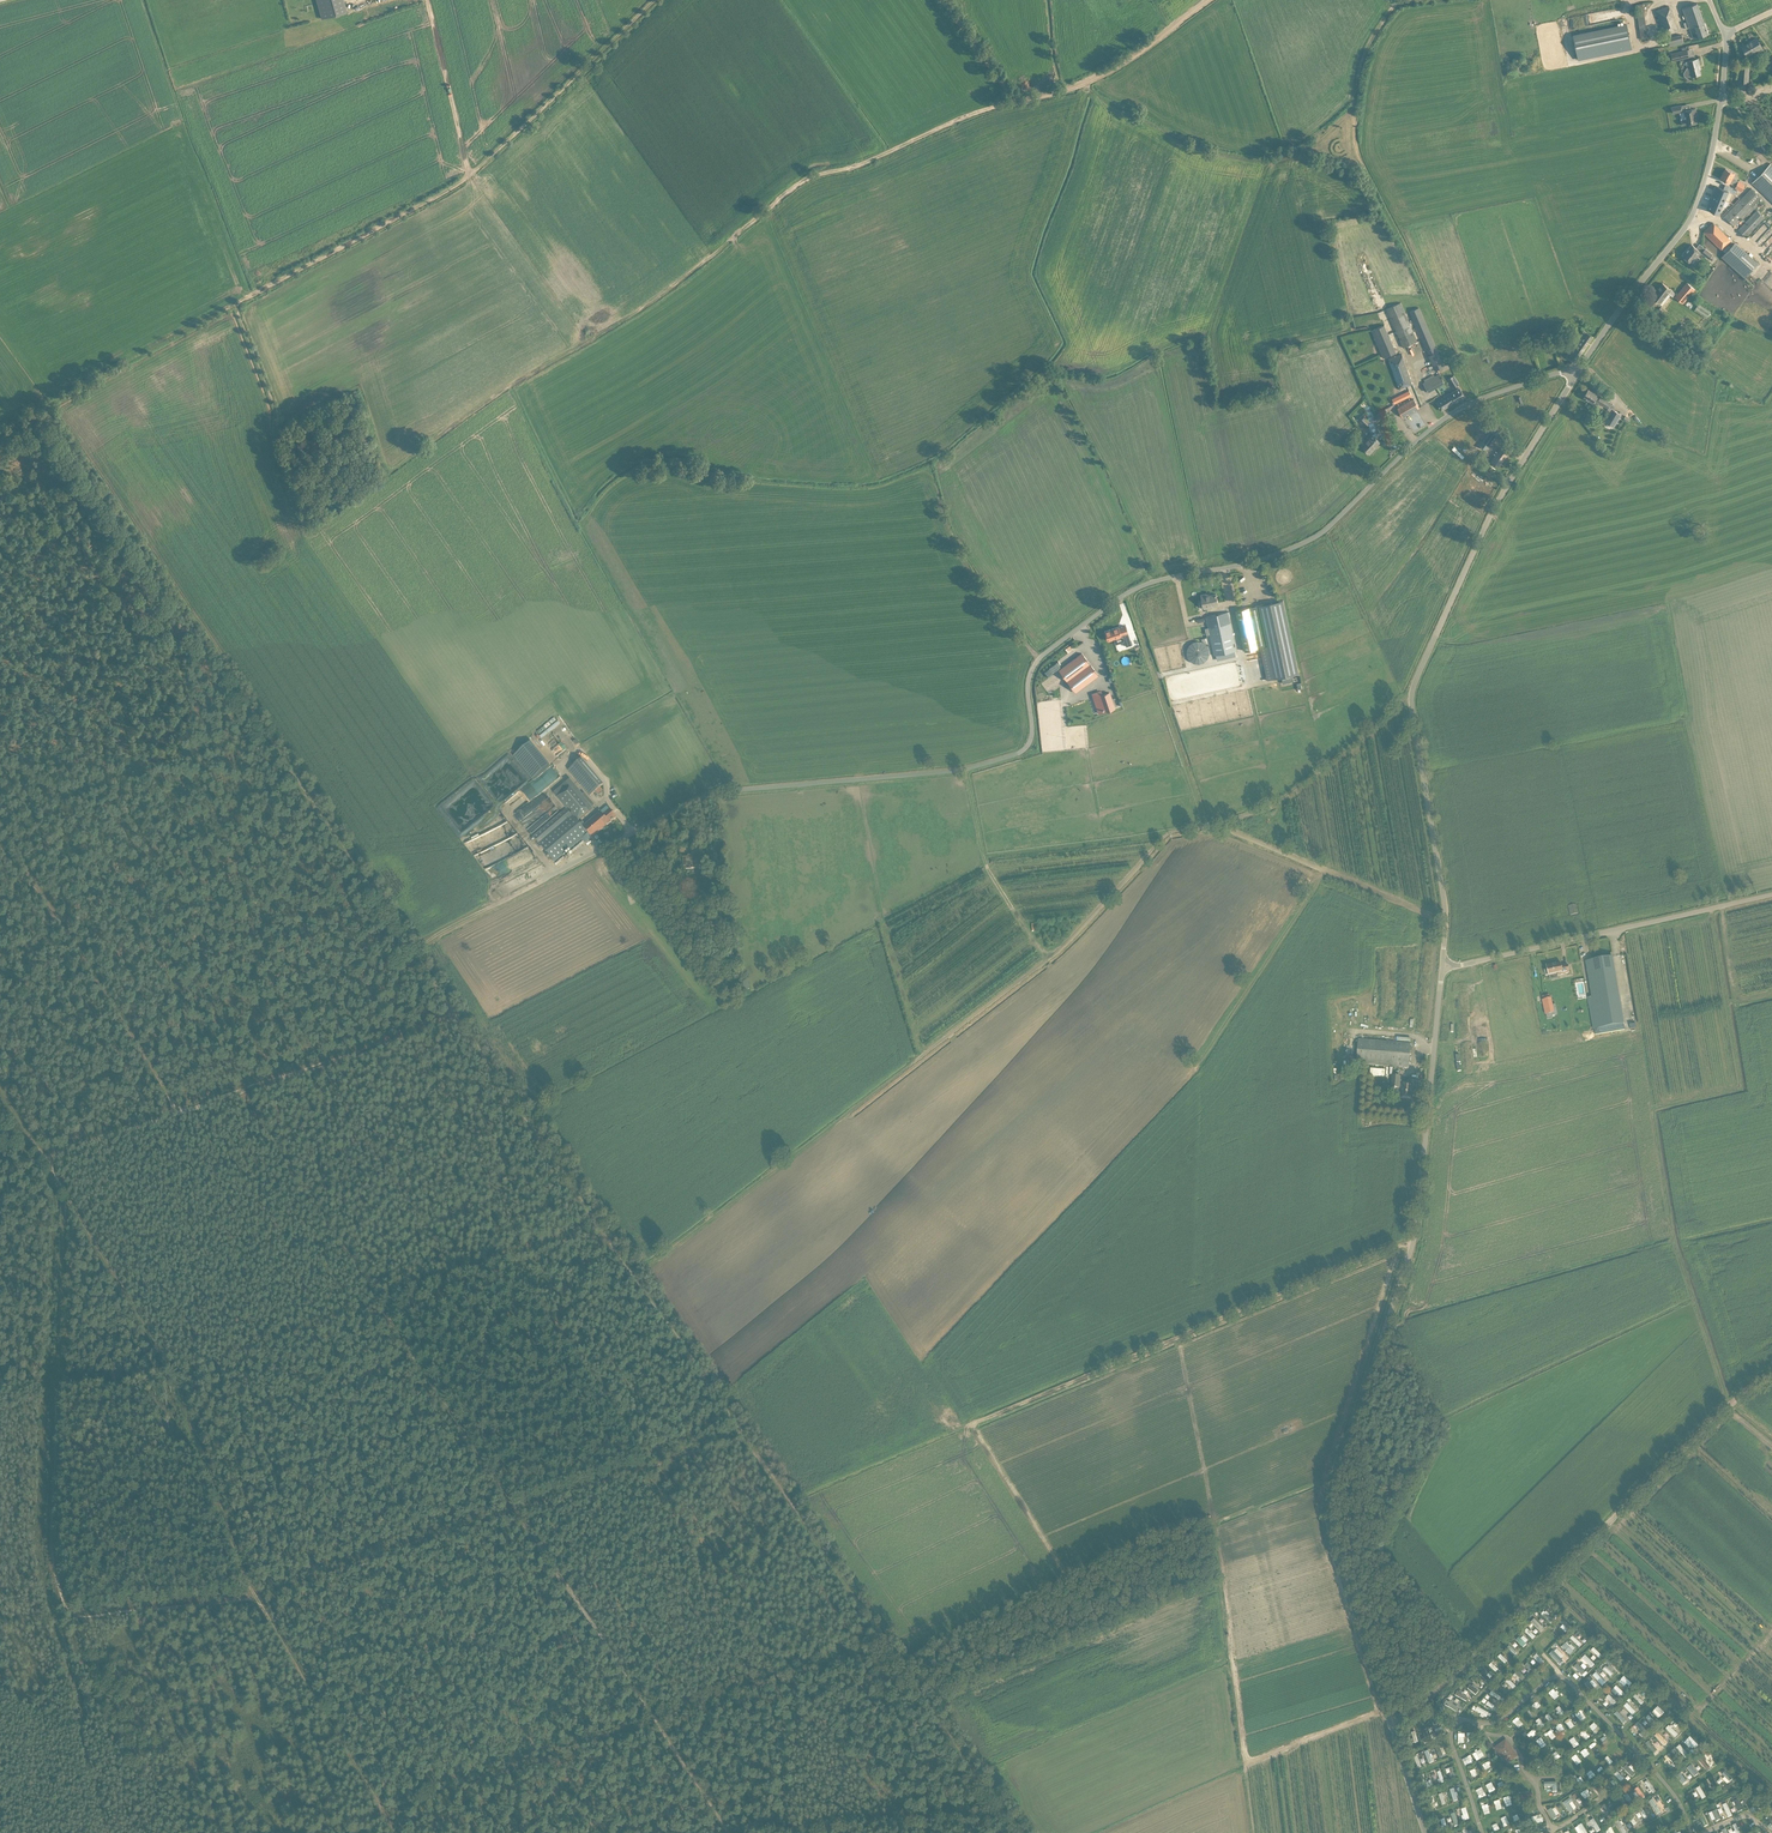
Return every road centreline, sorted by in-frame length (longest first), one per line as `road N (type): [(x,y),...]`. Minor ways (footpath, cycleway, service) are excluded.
road 1 (unclassified): [(547,878),(712,793),(946,773),(1023,750),(1031,738),(1033,662),(1116,593),(1141,580),(1245,563),(1301,543),(1459,405),(1575,371)]
road 2 (track): [(379,1809),(252,1597),(61,1612),(46,1556),(60,1193),(39,1158),(177,1115)]
road 3 (track): [(746,1433),(252,1597),(167,1364),(60,1193)]
road 4 (unclassified): [(1425,1832),(1325,1519),(1415,1239),(1442,970)]
road 5 (track): [(236,1094),(653,1718)]
road 6 (track): [(513,384),(585,522),(611,494),(664,471),(872,485),(926,465),(961,554),(1040,653)]
road 7 (track): [(47,409),(455,1019)]
road 8 (track): [(1207,825),(1162,836),(1054,954),(637,1277)]
road 9 (track): [(1020,1832),(637,1277)]
road 10 (unclassified): [(1442,970),(1445,903),(1414,685),(1479,535),(1575,371)]
road 11 (track): [(513,384),(647,305),(802,182),(1015,102)]
road 12 (track): [(1392,1729),(1730,1401),(1771,1377)]
road 13 (track): [(233,306),(314,528),(513,384)]
road 14 (unclassified): [(1575,371),(1695,207),(1722,98),(1726,34)]
road 15 (unclassified): [(1442,970),(1771,895)]
road 16 (track): [(177,1115),(0,832)]
road 17 (track): [(1469,401),(1356,153),(1355,109)]
road 18 (track): [(637,1277),(455,1019)]
road 19 (track): [(455,1019),(177,1115)]
road 20 (track): [(469,175),(233,306)]
road 21 (track): [(1446,923),(1207,825)]
road 22 (track): [(469,175),(653,0)]
road 23 (track): [(1207,825),(1123,590)]
road 24 (track): [(885,1636),(653,1718)]
road 25 (track): [(233,306),(47,409)]
road 26 (track): [(426,0),(469,175)]
road 27 (track): [(547,878),(408,951)]
road 28 (track): [(1086,83),(1211,0)]
road 29 (track): [(945,0),(1015,102)]
road 30 (track): [(1355,109),(1367,52),(1400,0)]

